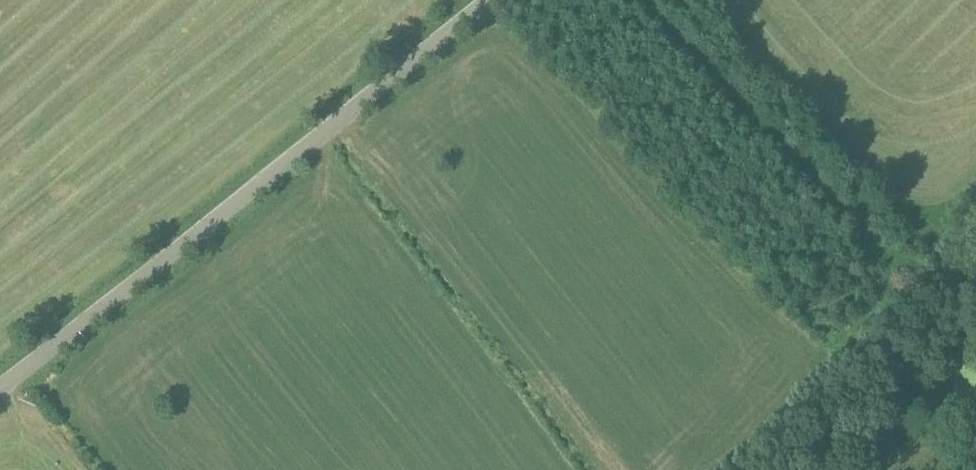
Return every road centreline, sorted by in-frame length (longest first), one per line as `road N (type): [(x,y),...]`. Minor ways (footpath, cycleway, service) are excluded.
road 1 (unclassified): [(0,404),(490,0)]

